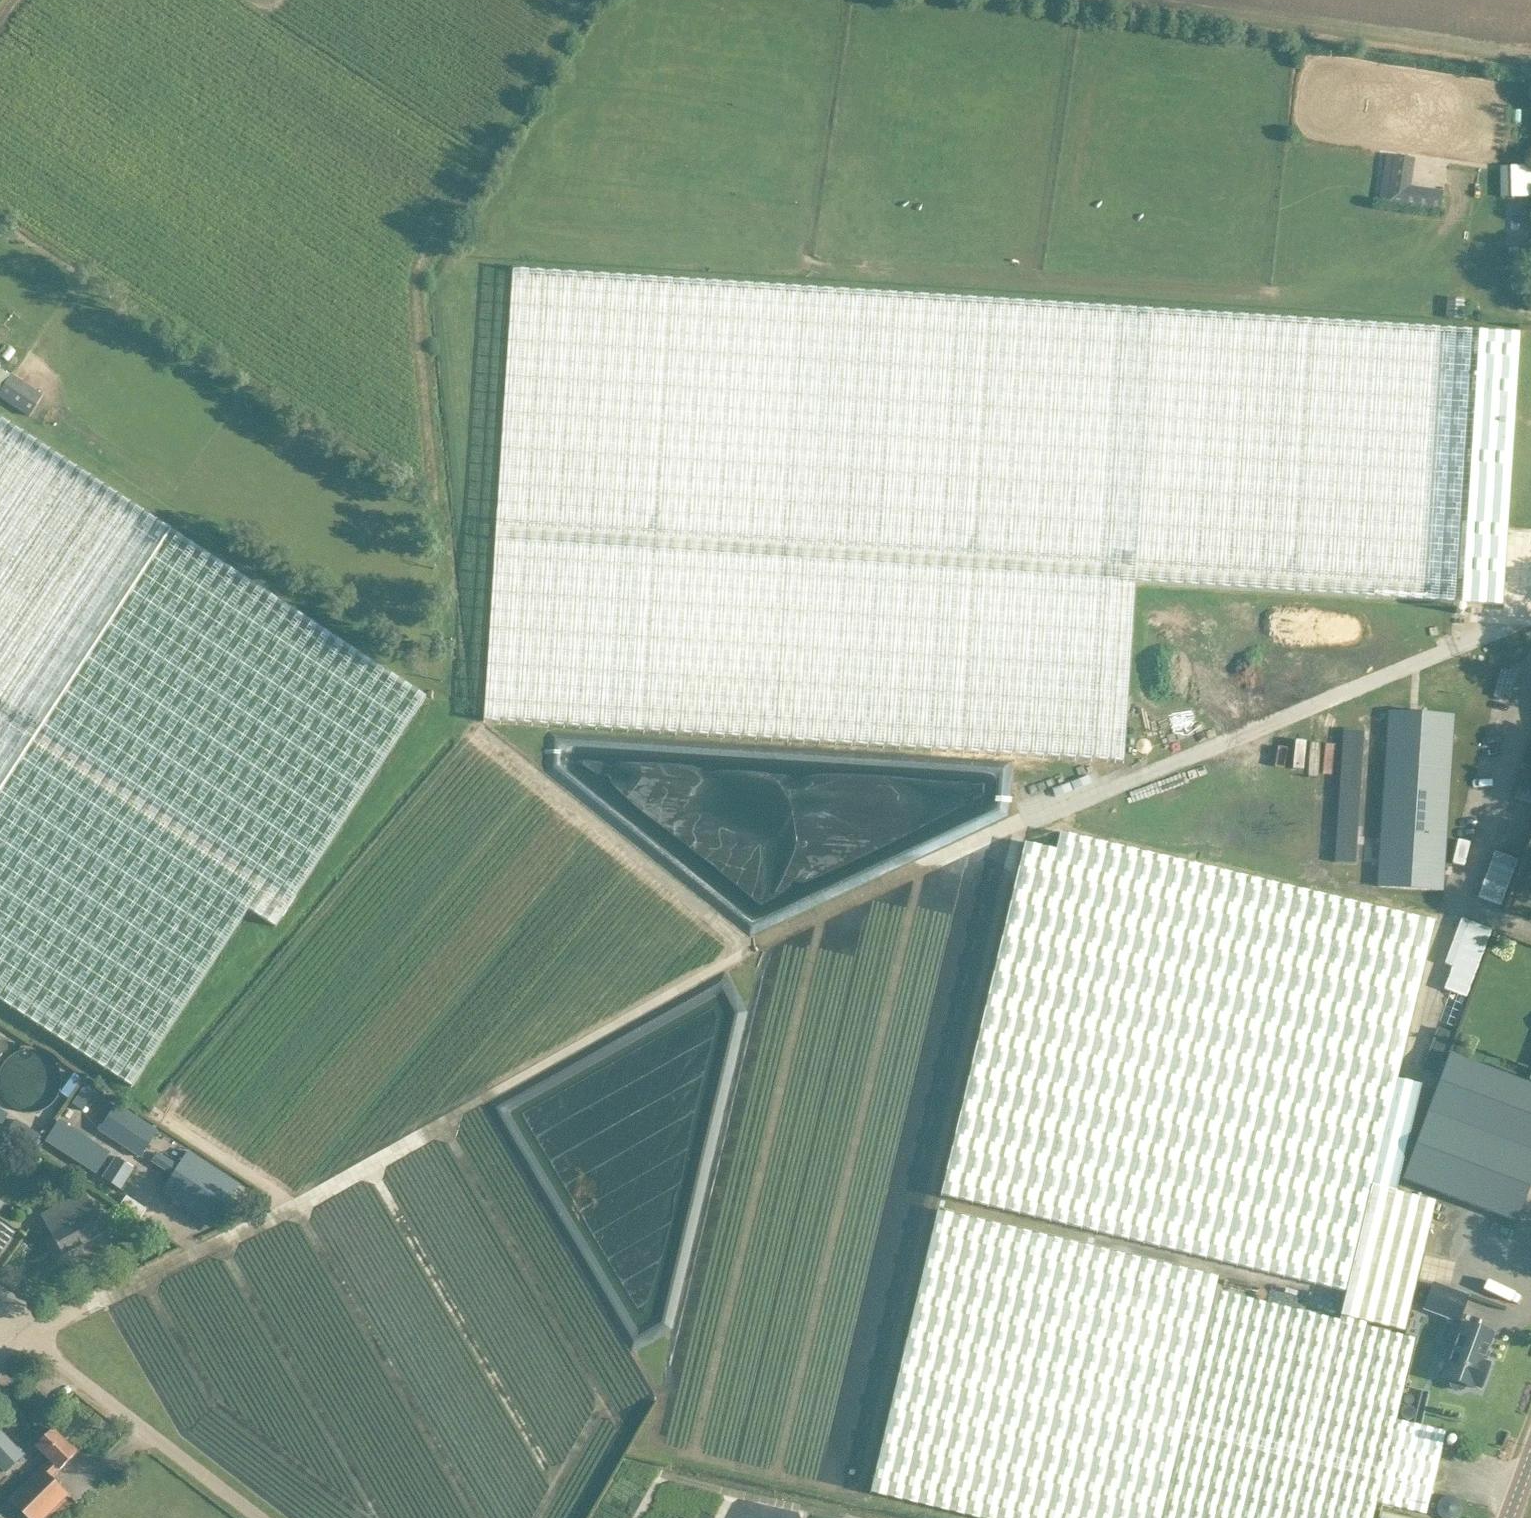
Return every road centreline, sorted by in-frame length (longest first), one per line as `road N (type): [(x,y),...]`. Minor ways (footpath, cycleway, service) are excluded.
road 1 (unclassified): [(264,1517),(28,1331)]

